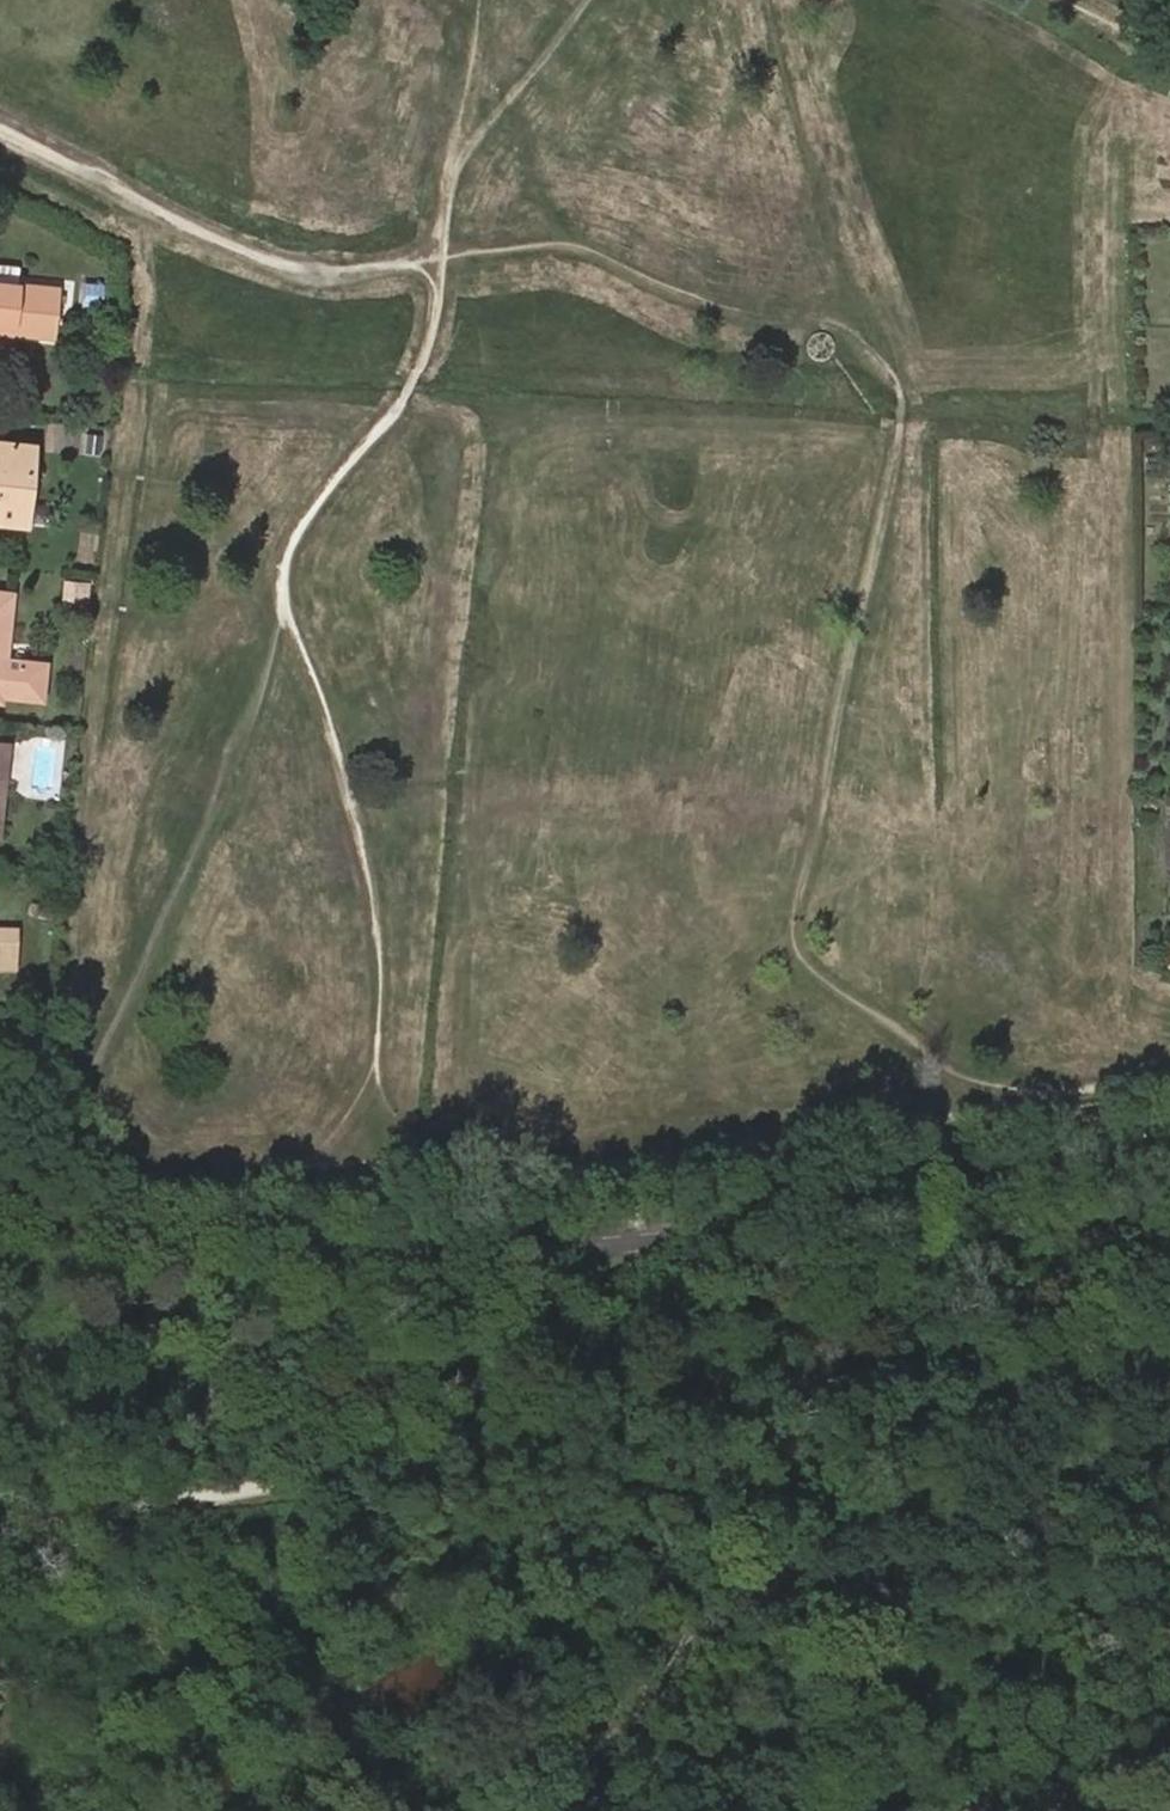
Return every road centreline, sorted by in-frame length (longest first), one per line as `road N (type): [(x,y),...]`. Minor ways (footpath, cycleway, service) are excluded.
road 1 (residential): [(1169,1144),(794,1214),(453,1248),(0,1213)]

